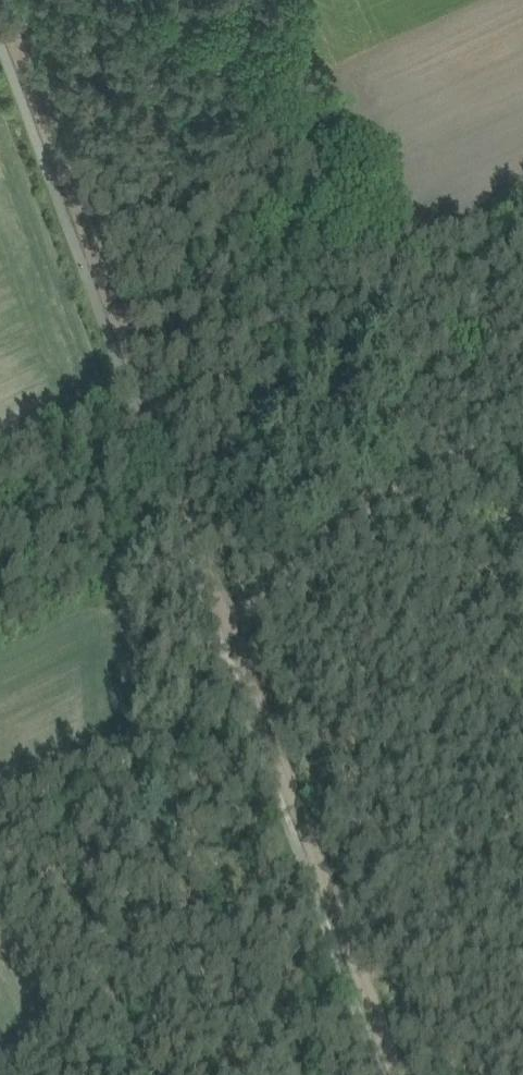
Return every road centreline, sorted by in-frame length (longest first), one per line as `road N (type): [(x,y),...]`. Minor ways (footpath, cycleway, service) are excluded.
road 1 (track): [(399,1074),(0,0)]
road 2 (track): [(214,621),(123,941),(126,990),(160,1074)]
road 3 (track): [(214,621),(522,413)]

